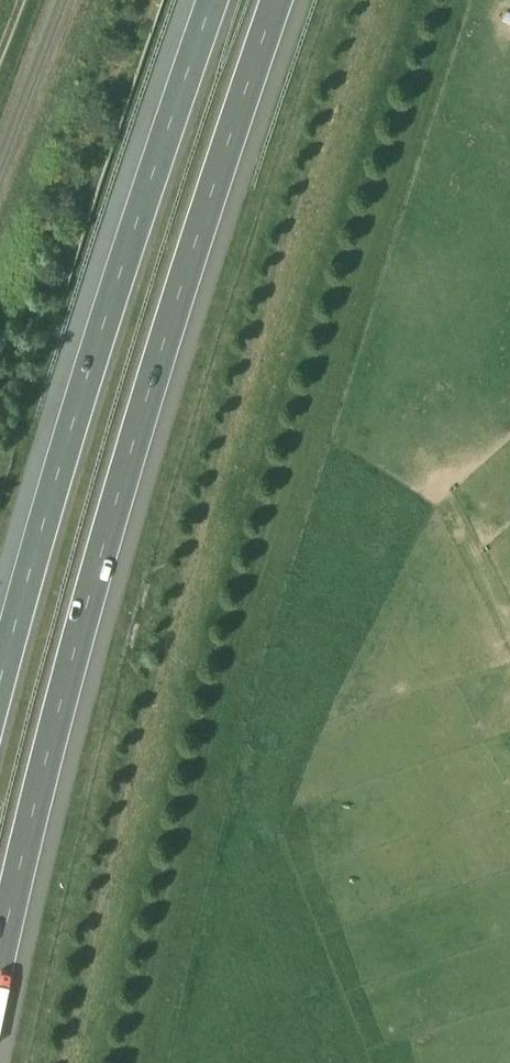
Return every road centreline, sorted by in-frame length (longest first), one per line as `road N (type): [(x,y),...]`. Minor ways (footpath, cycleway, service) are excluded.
road 1 (motorway): [(0,962),(31,814),(148,397),(279,0)]
road 2 (motorway): [(215,0),(90,368),(0,691)]

